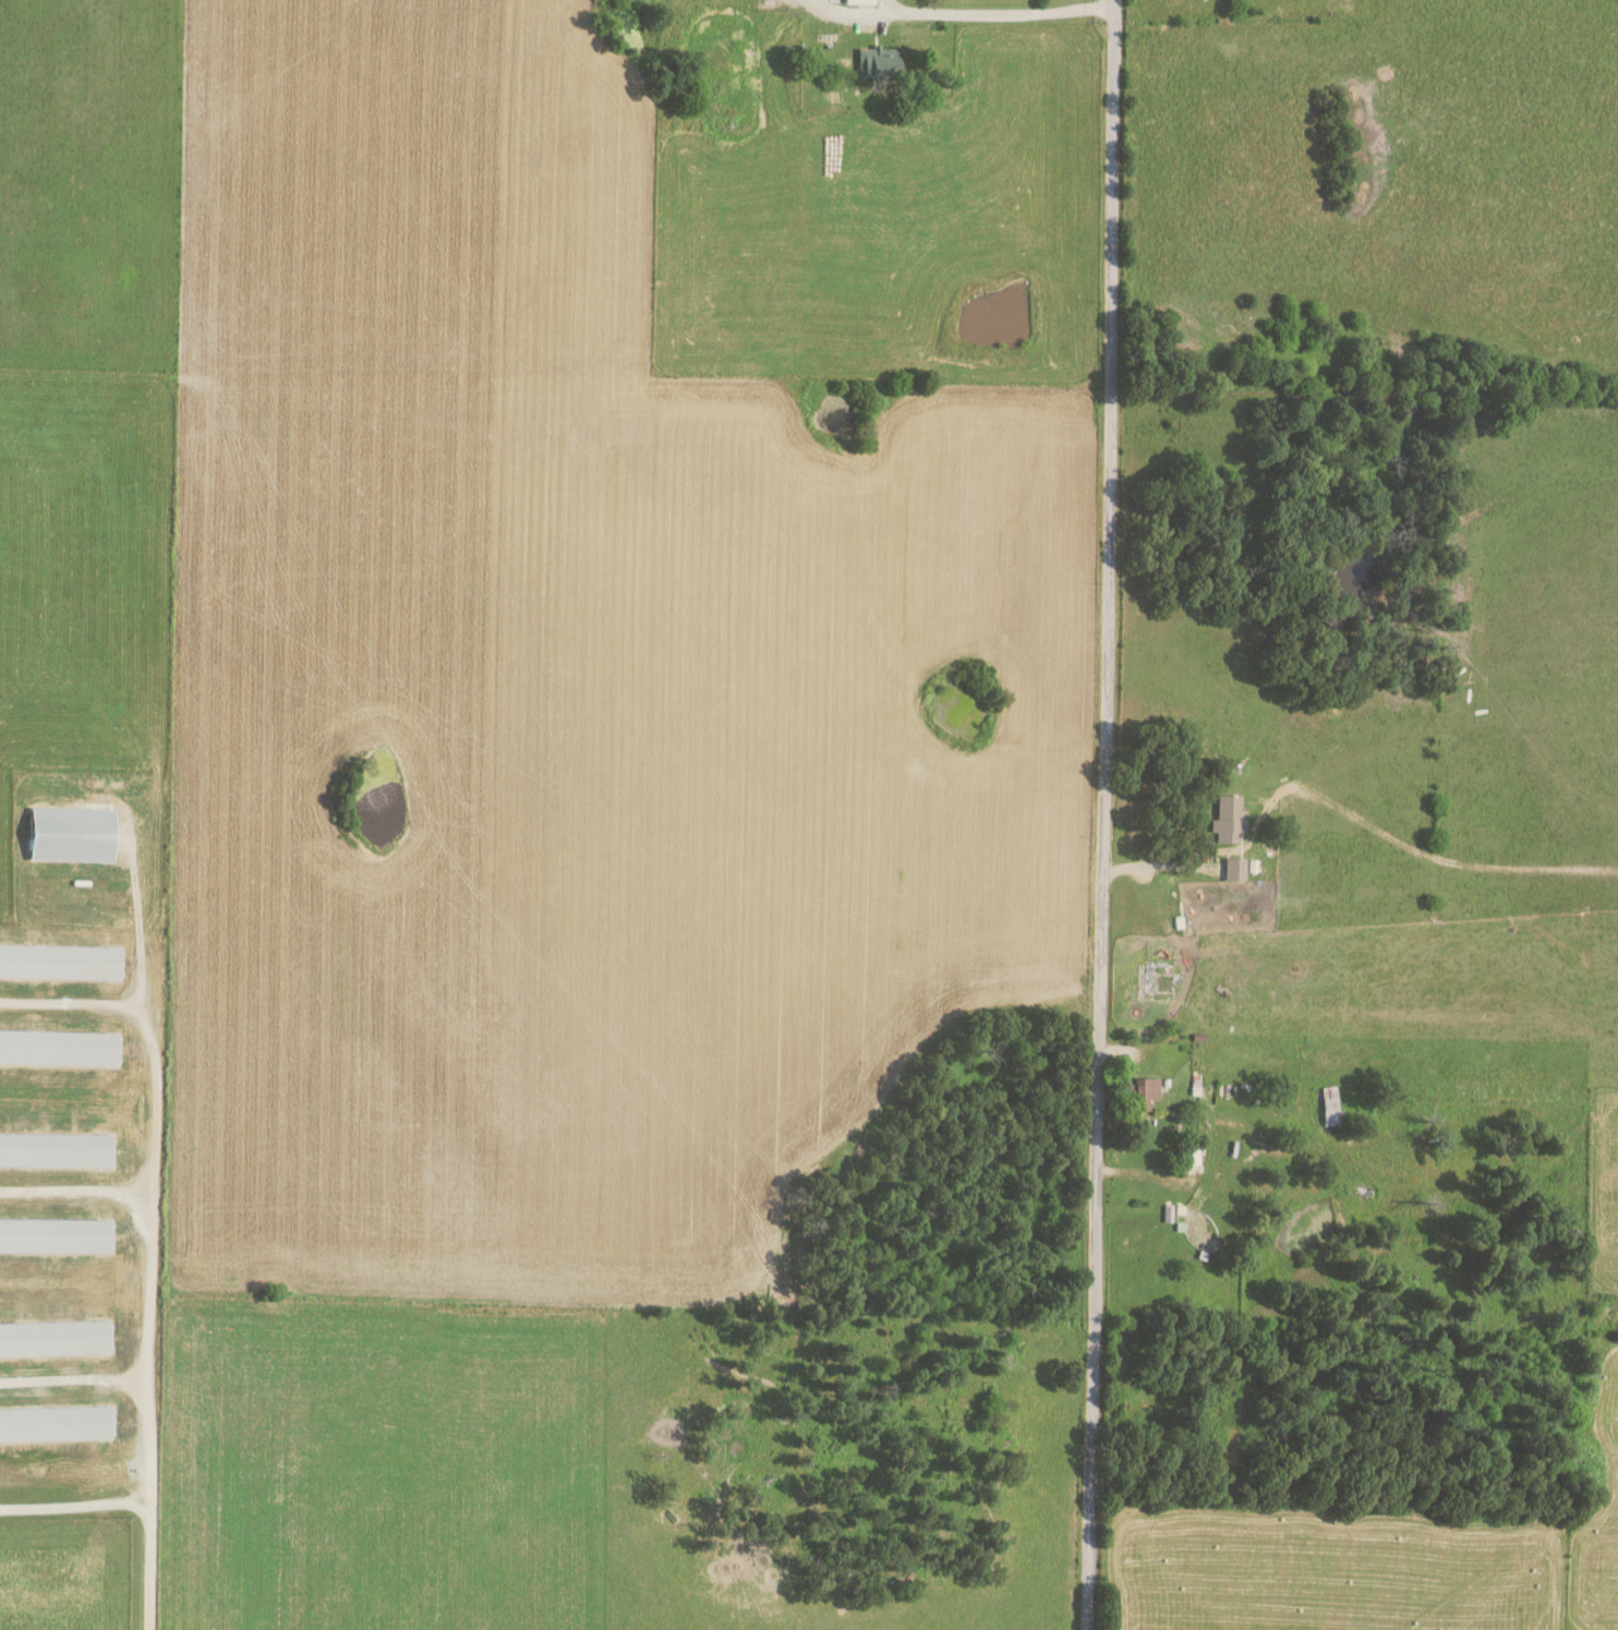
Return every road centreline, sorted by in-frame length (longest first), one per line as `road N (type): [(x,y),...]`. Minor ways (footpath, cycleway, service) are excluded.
road 1 (residential): [(1086,1629),(1112,0)]

